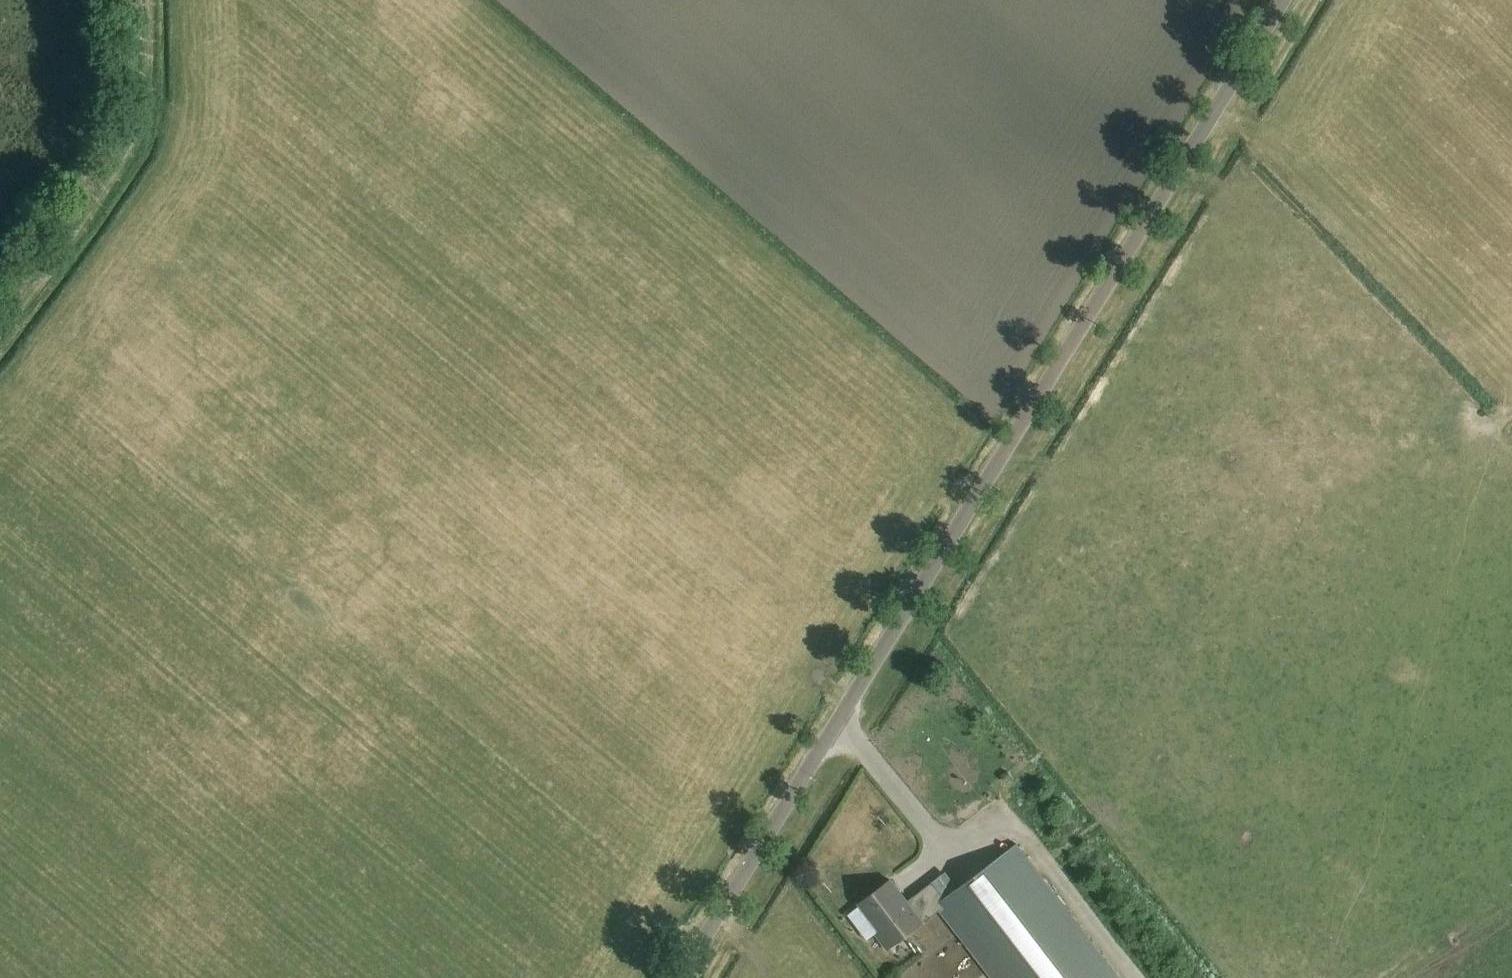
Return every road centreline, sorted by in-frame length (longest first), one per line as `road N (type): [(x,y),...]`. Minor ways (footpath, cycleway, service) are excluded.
road 1 (unclassified): [(1281,0),(679,977)]
road 2 (track): [(0,335),(136,145),(146,95),(145,0)]

